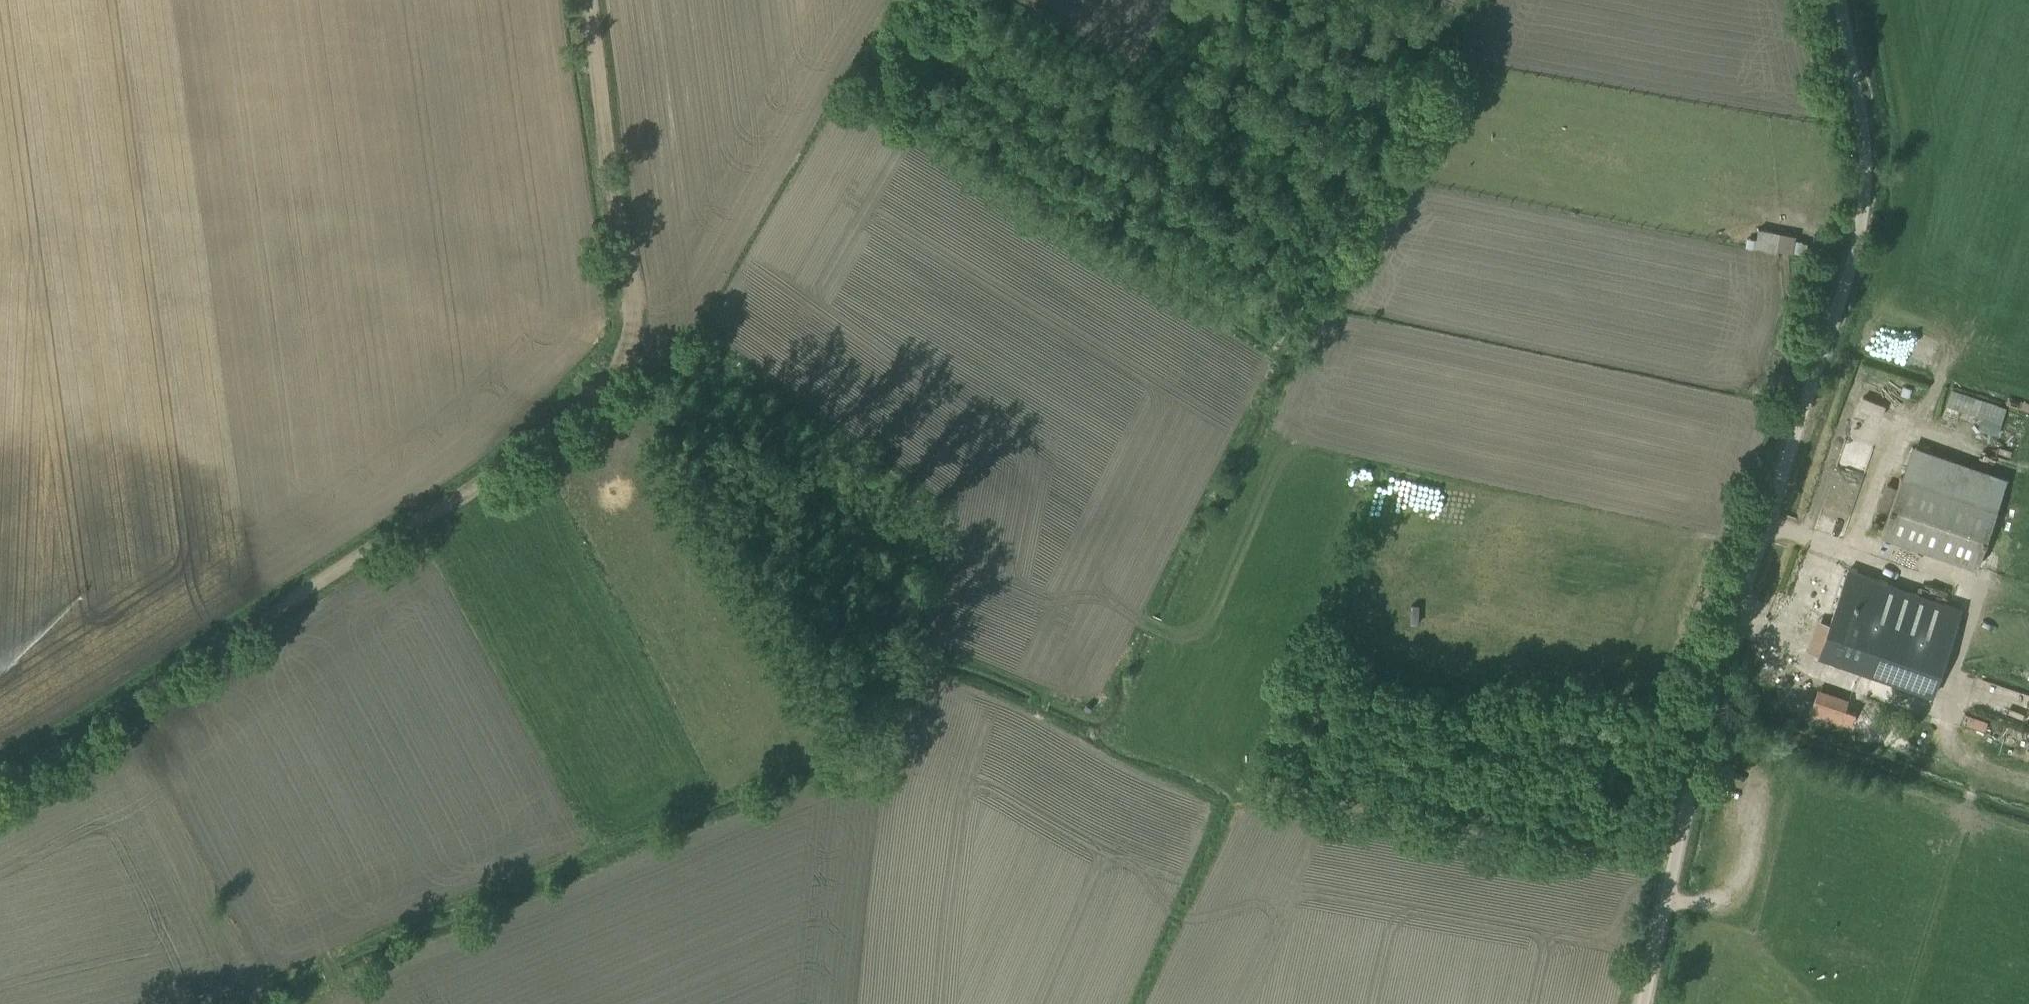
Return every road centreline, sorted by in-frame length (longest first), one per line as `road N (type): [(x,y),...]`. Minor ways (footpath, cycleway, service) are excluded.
road 1 (track): [(590,0),(639,318),(588,376),(483,469),(0,766)]
road 2 (unclassified): [(1839,0),(1863,134),(1860,226),(1709,705),(1645,1003)]

